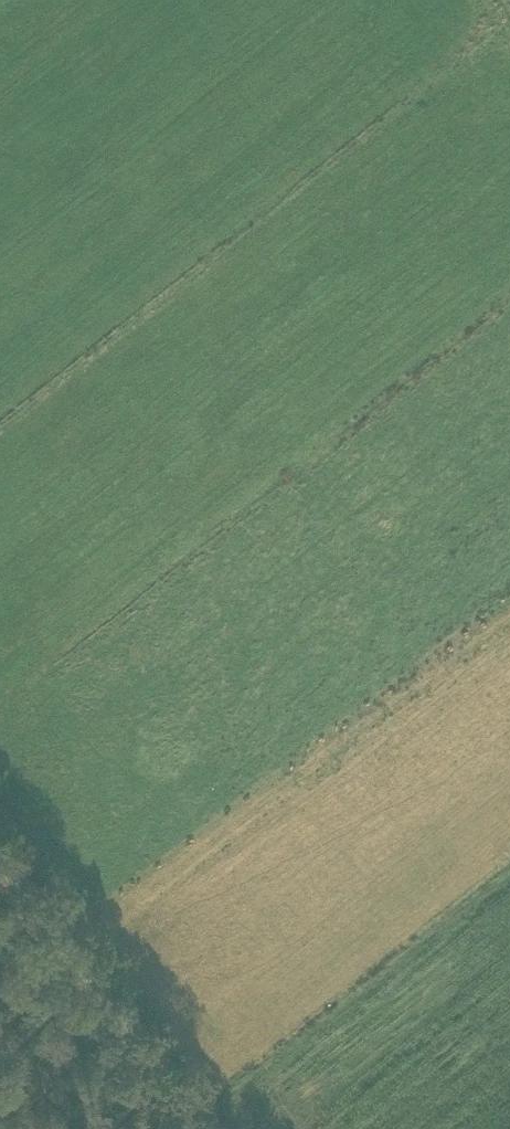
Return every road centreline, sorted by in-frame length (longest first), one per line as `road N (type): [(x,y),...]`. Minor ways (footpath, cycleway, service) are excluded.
road 1 (track): [(226,1128),(0,838)]

